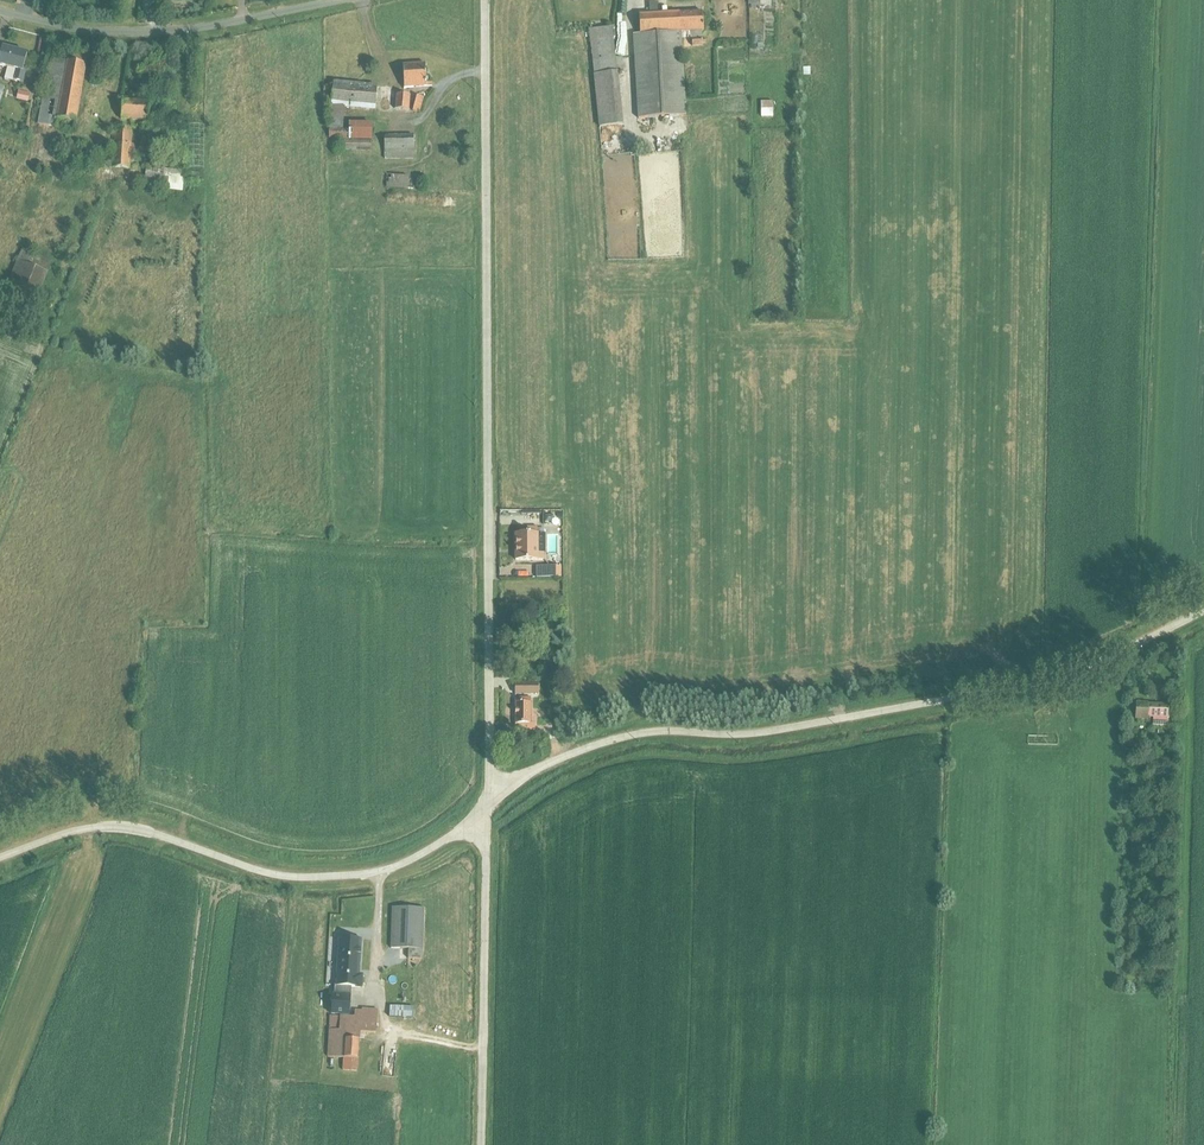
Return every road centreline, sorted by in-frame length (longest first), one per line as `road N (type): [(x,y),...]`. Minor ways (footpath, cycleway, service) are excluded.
road 1 (unclassified): [(489,803),(487,0)]
road 2 (residential): [(489,803),(534,773),(630,736),(760,734),(1056,679),(1203,612)]
road 3 (unclassified): [(0,861),(118,827),(292,881),(383,873),(444,841),(489,803)]
road 4 (unclassified): [(348,0),(142,36),(0,12)]
road 5 (unclassified): [(482,1144),(489,803)]

